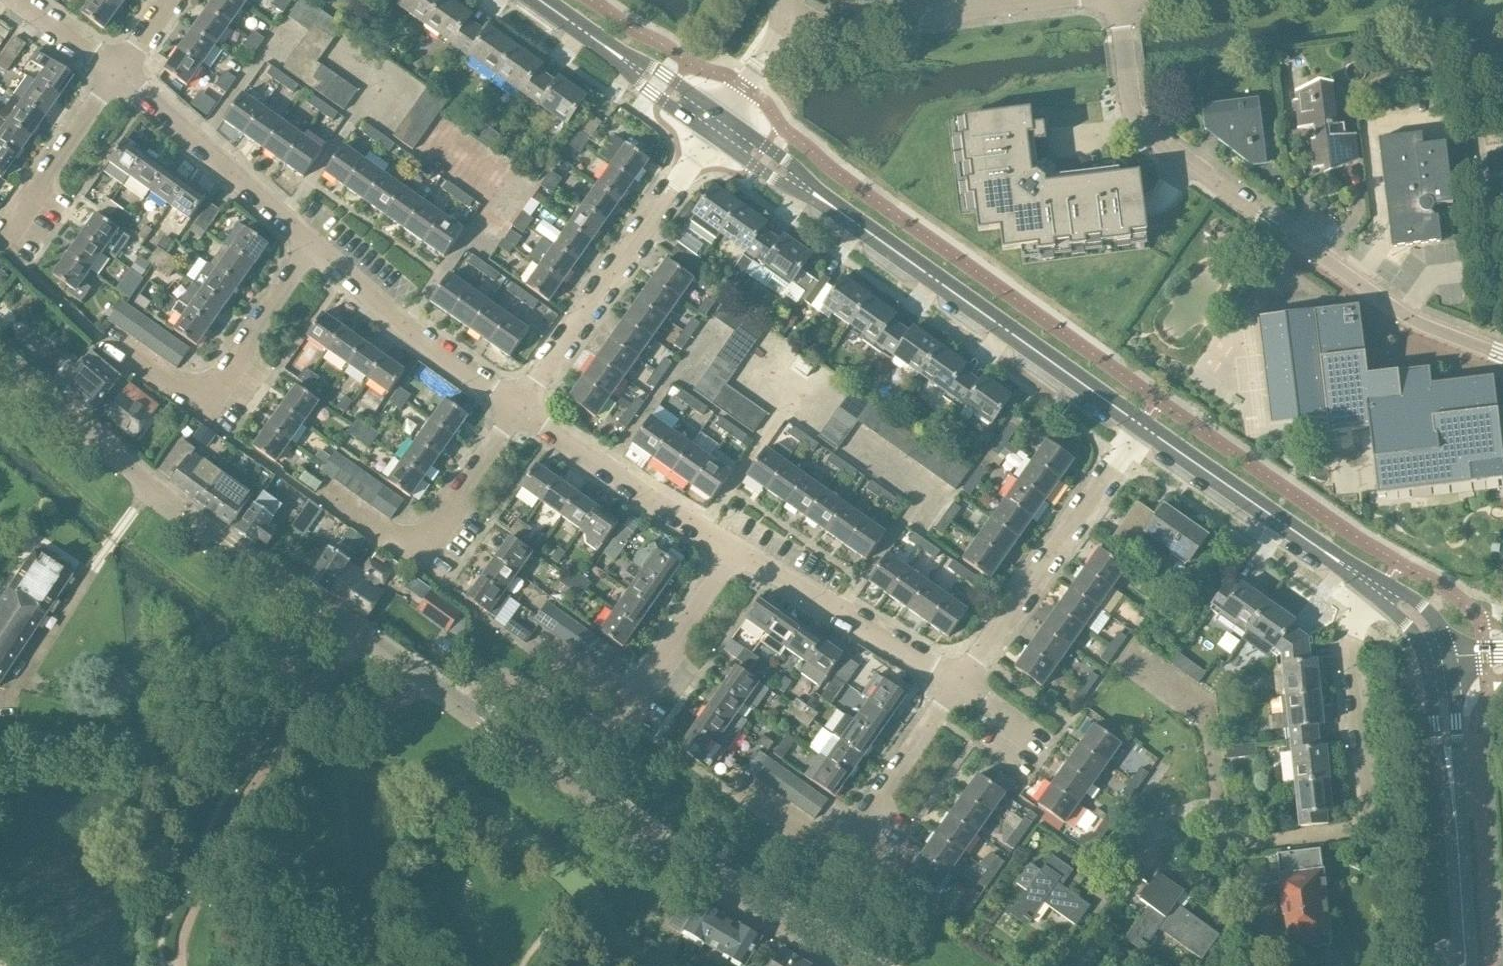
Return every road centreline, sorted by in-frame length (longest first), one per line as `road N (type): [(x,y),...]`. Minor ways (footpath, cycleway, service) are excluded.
road 1 (residential): [(1130,657),(1206,710),(1223,843),(1363,826),(1348,645),(1356,603),(1371,589)]
road 2 (residential): [(1115,0),(1134,122),(1404,315),(1502,357)]
road 3 (residential): [(497,731),(699,875),(857,965)]
road 4 (tertiary): [(1144,432),(818,198)]
road 5 (residential): [(737,796),(837,861),(961,682)]
road 6 (residential): [(519,407),(710,136)]
road 7 (residential): [(104,340),(198,410),(312,245)]
road 8 (residential): [(961,682),(1144,432)]
road 9 (residential): [(234,547),(0,356)]
road 10 (residential): [(540,644),(630,705),(735,548)]
road 11 (residential): [(328,490),(420,552),(519,407)]
road 12 (tertiary): [(1371,589),(1144,432)]
road 13 (residential): [(519,407),(403,329),(312,245)]
road 14 (residential): [(961,682),(735,548)]
road 15 (residential): [(312,245),(118,70)]
road 16 (residential): [(735,548),(519,407)]
road 17 (residential): [(792,21),(817,27),(1044,0)]
road 18 (residential): [(4,235),(118,70)]
road 19 (tertiary): [(1465,965),(1451,777)]
road 20 (tertiary): [(613,52),(635,83),(710,136)]
road 21 (tertiary): [(723,118),(613,52)]
road 22 (tertiary): [(710,136),(779,184),(818,198)]
road 23 (tertiary): [(818,198),(723,118)]
road 24 (residential): [(118,70),(19,0)]
road 25 (tertiary): [(1451,777),(1459,748),(1448,659)]

